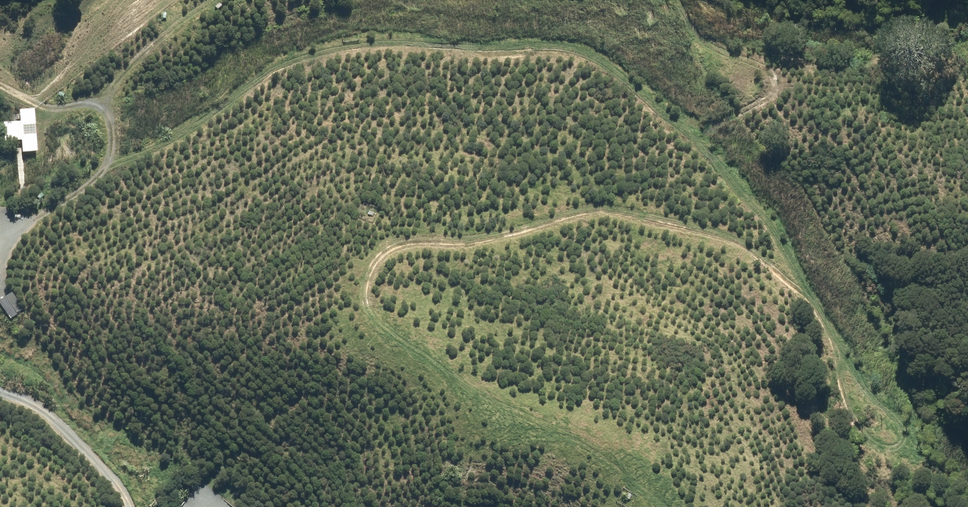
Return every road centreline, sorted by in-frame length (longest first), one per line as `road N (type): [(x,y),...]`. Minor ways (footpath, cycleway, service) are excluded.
road 1 (track): [(0,250),(84,183),(290,56),(371,46),(590,57),(617,68),(748,187),(790,266),(780,269),(676,225),(600,215),(391,258),(371,298),(391,338),(475,401)]
road 2 (track): [(683,0),(698,31),(769,76),(774,88),(765,107),(695,139)]
road 3 (track): [(107,169),(110,89),(129,61),(205,0)]

